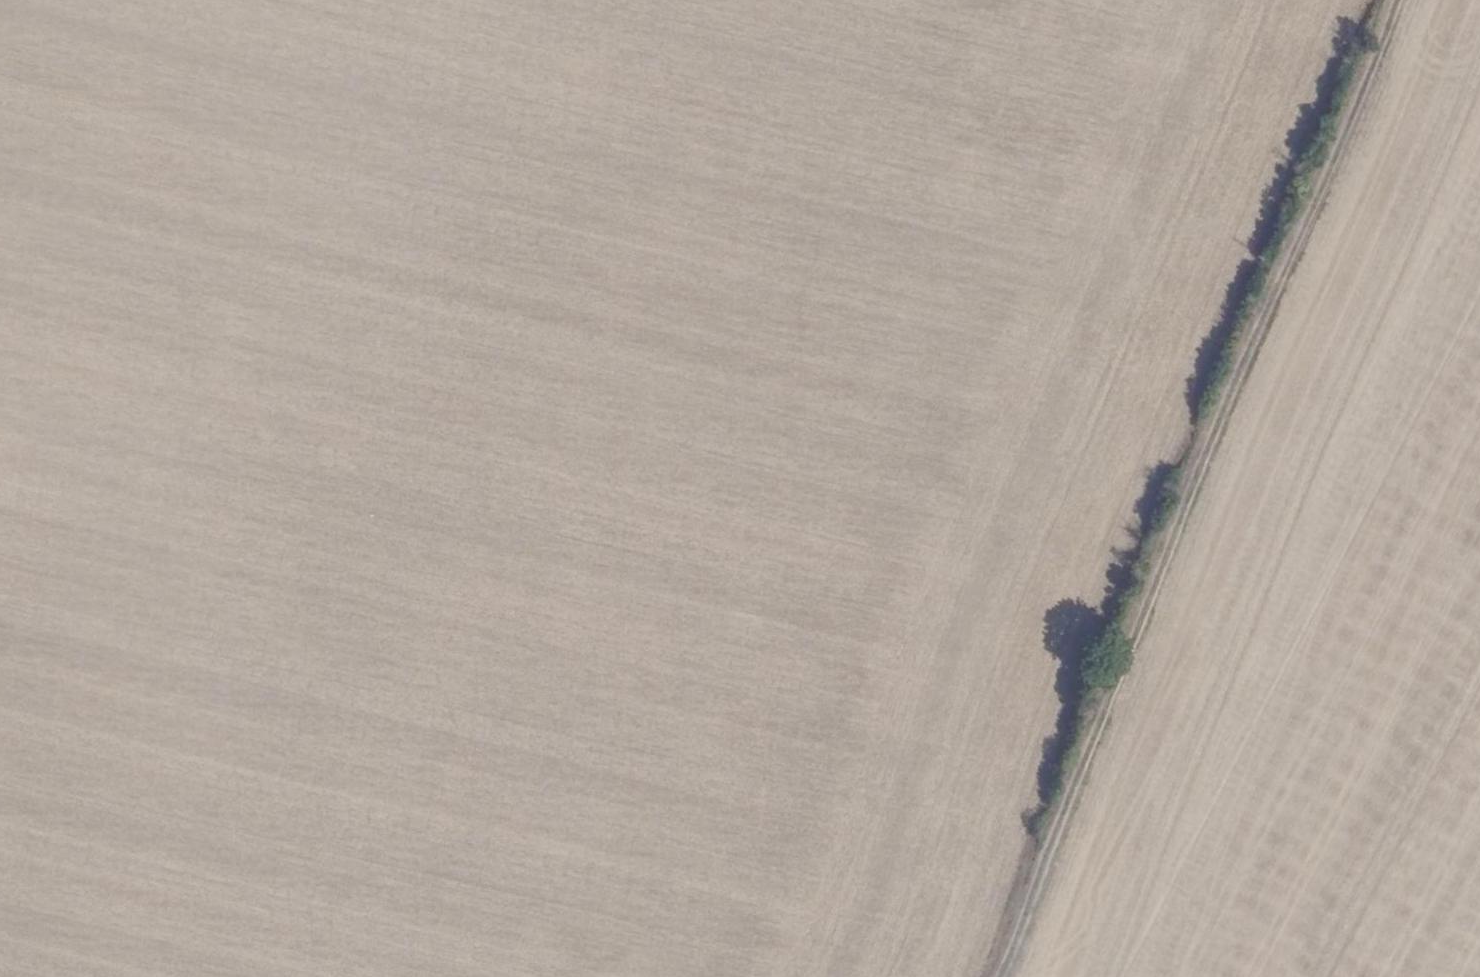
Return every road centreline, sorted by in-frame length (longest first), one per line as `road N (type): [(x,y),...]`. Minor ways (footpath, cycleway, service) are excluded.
road 1 (track): [(1398,0),(1003,976)]

